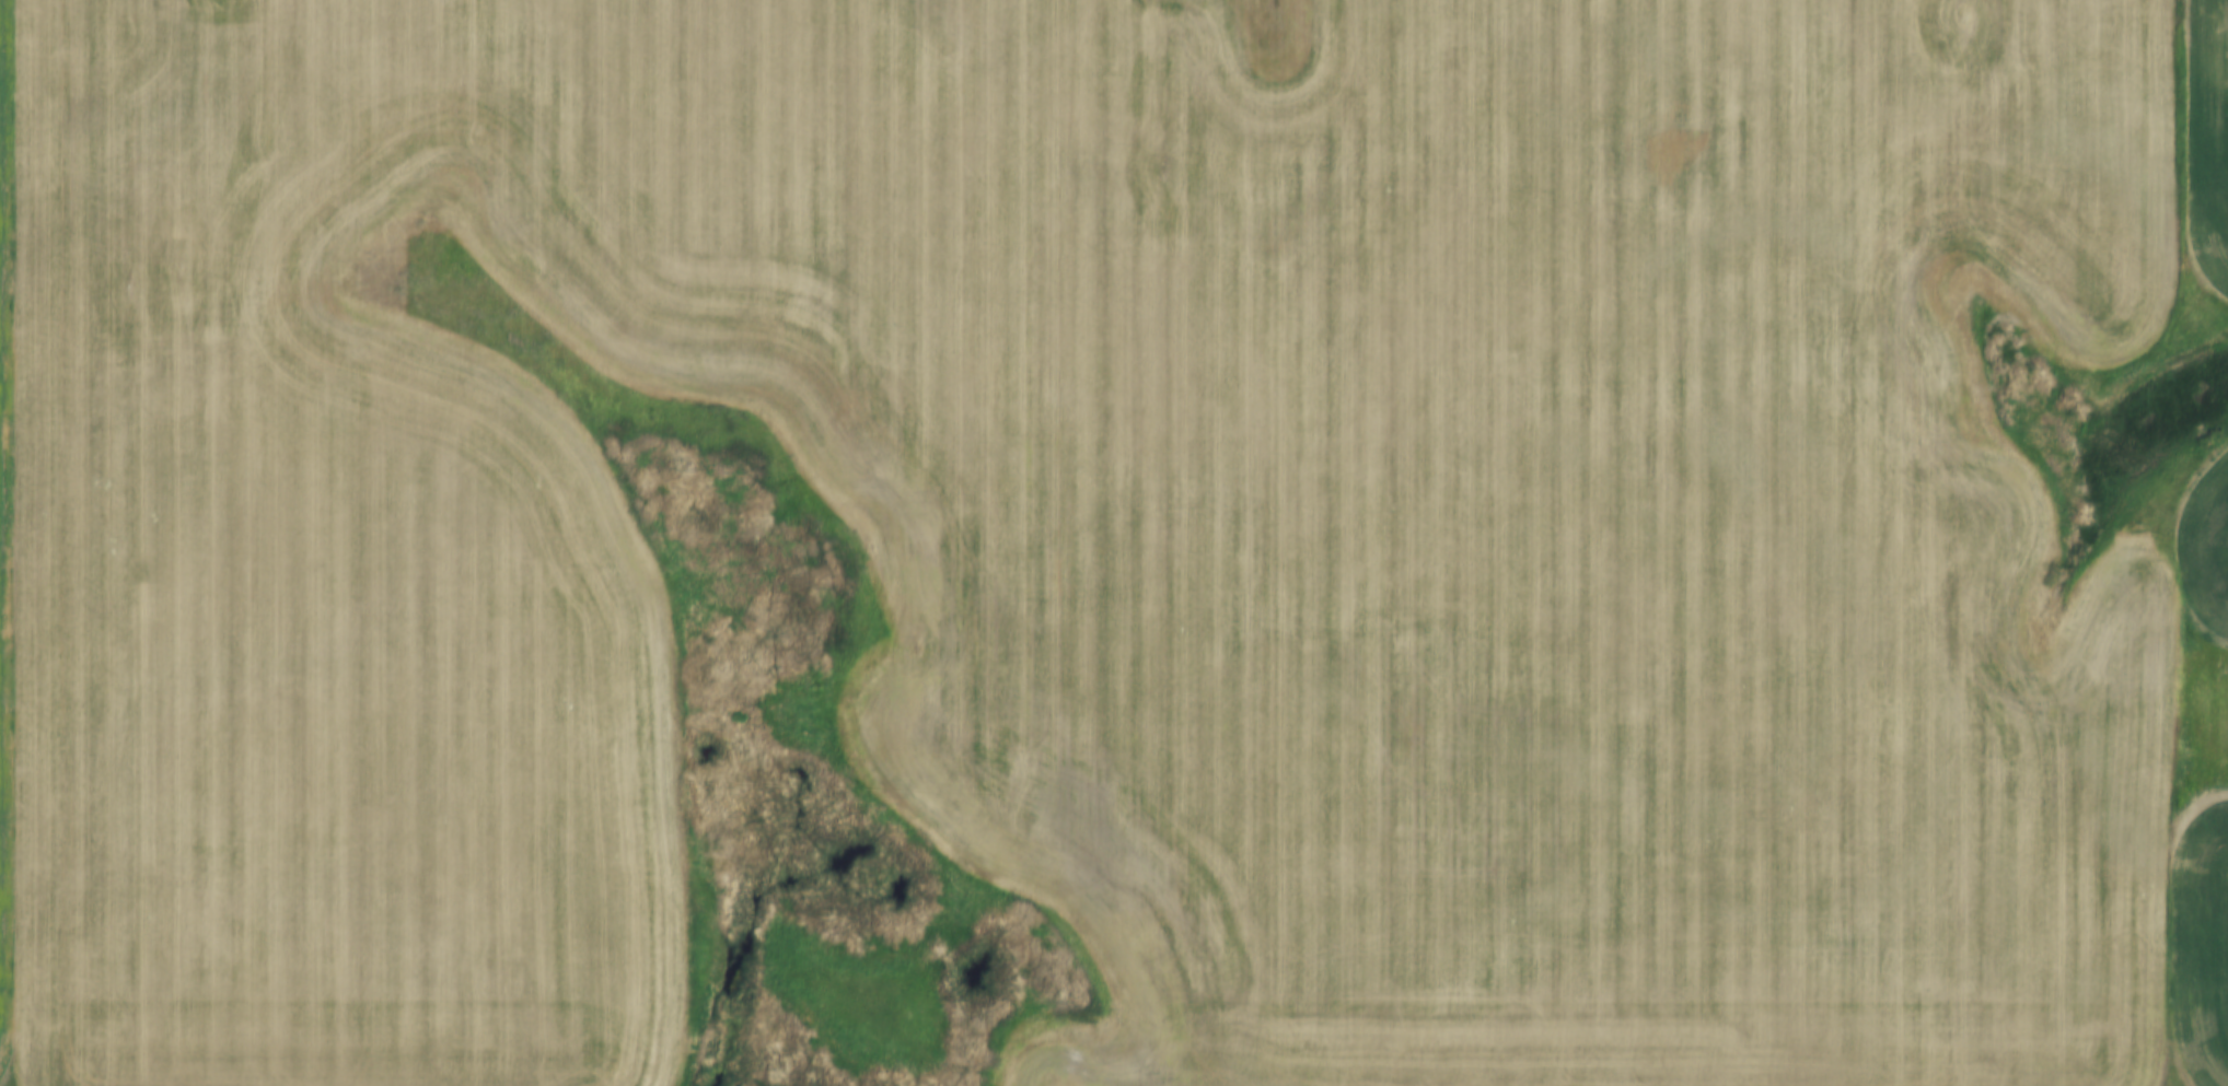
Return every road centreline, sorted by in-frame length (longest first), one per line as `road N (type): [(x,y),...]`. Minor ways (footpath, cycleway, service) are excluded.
road 1 (track): [(2208,287),(2189,131),(2189,0)]

